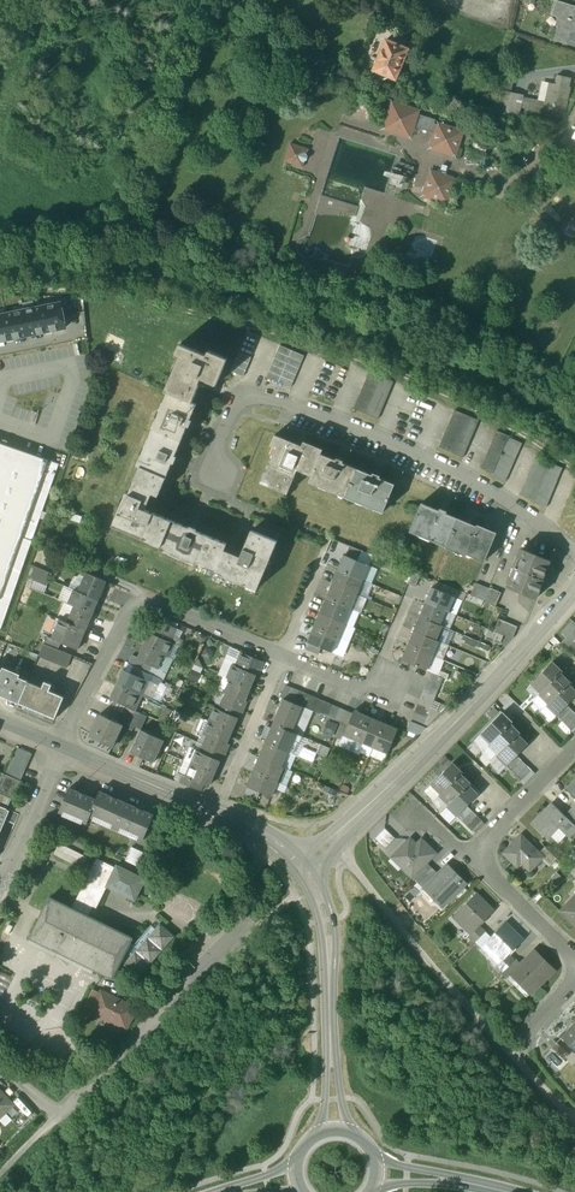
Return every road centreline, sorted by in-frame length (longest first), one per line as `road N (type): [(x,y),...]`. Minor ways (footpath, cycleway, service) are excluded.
road 1 (track): [(0,292),(143,298),(309,343),(433,389),(574,471)]
road 2 (residential): [(574,552),(485,488),(427,459),(257,396),(235,406),(209,475)]
road 3 (residential): [(61,746),(125,620),(142,607),(159,605),(367,691),(390,685)]
road 4 (residential): [(301,865),(429,750),(574,589)]
road 5 (residential): [(0,1062),(57,1116),(77,1105),(249,920)]
road 6 (track): [(349,859),(574,1117)]
road 7 (residential): [(334,1130),(328,927),(301,865)]
road 8 (residential): [(301,865),(256,829),(61,746)]
road 9 (residential): [(61,746),(0,891)]
road 10 (residential): [(468,858),(574,967)]
road 11 (residential): [(574,750),(468,858)]
road 12 (secondary): [(505,1191),(378,1172)]

